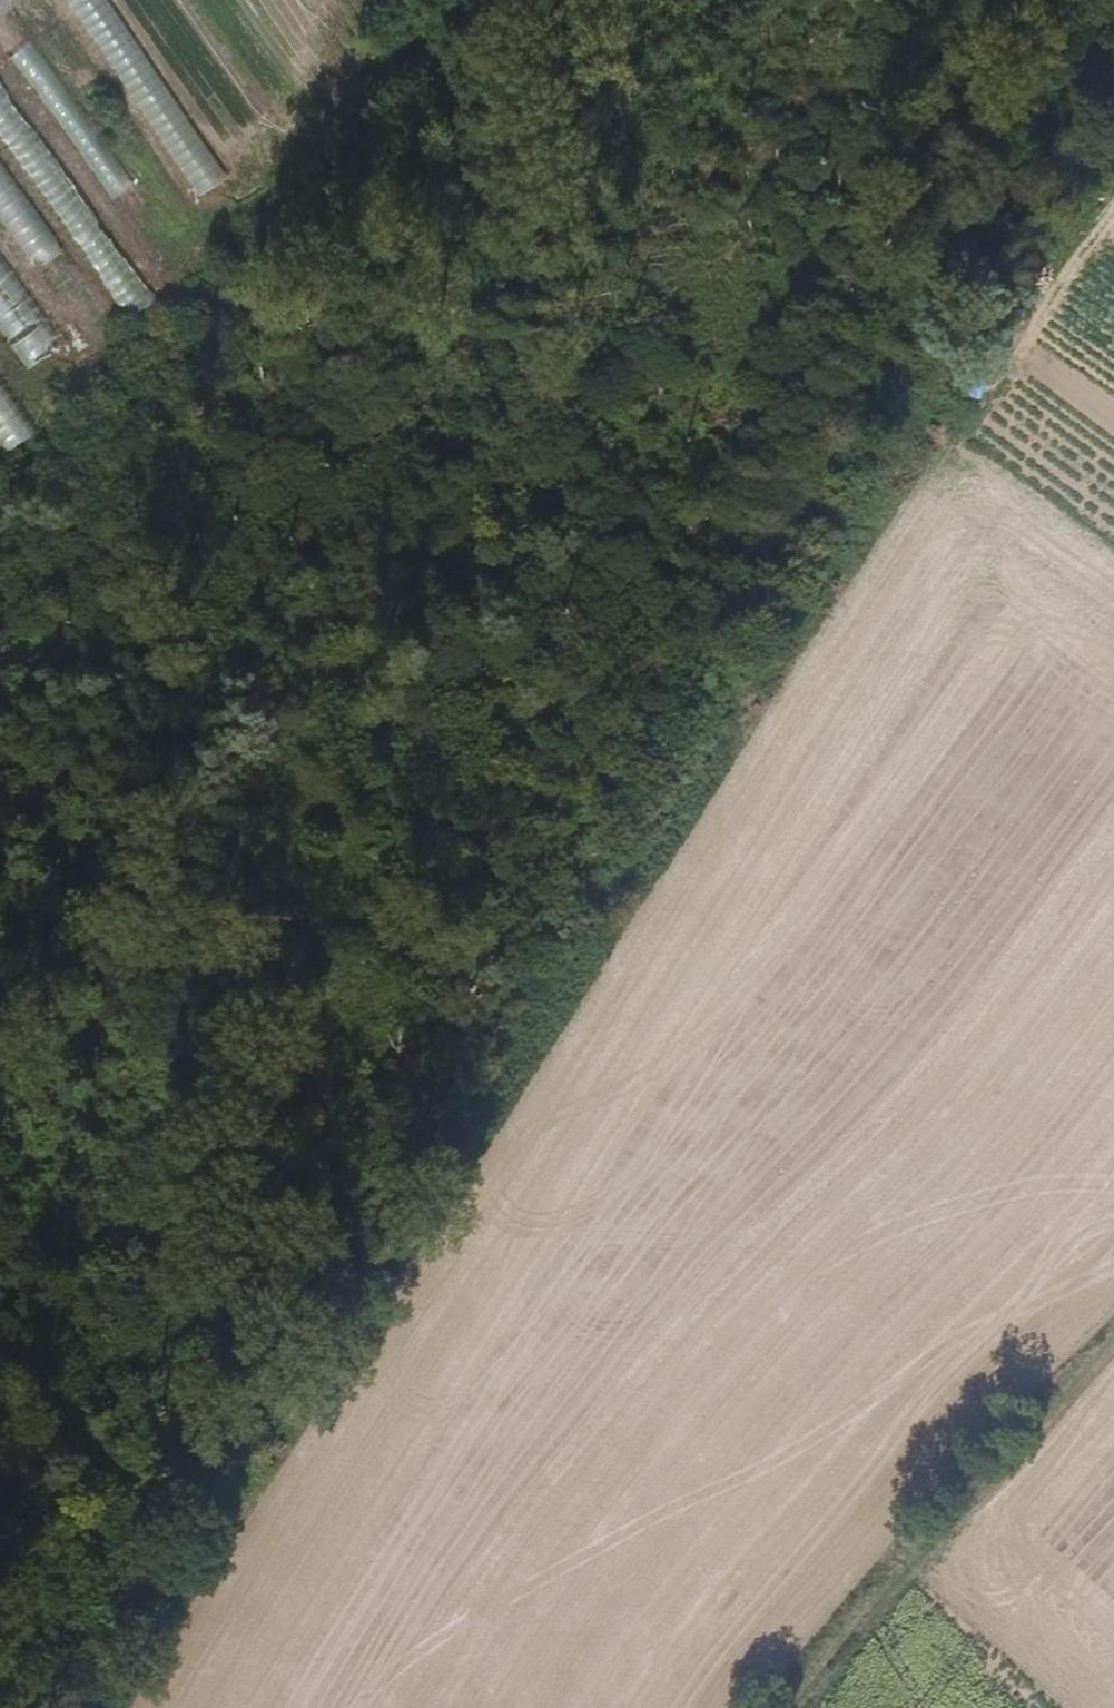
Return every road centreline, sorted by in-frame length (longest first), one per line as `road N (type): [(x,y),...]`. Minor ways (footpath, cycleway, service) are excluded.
road 1 (track): [(769,1707),(856,1597),(1113,1323)]
road 2 (track): [(1113,213),(844,586)]

